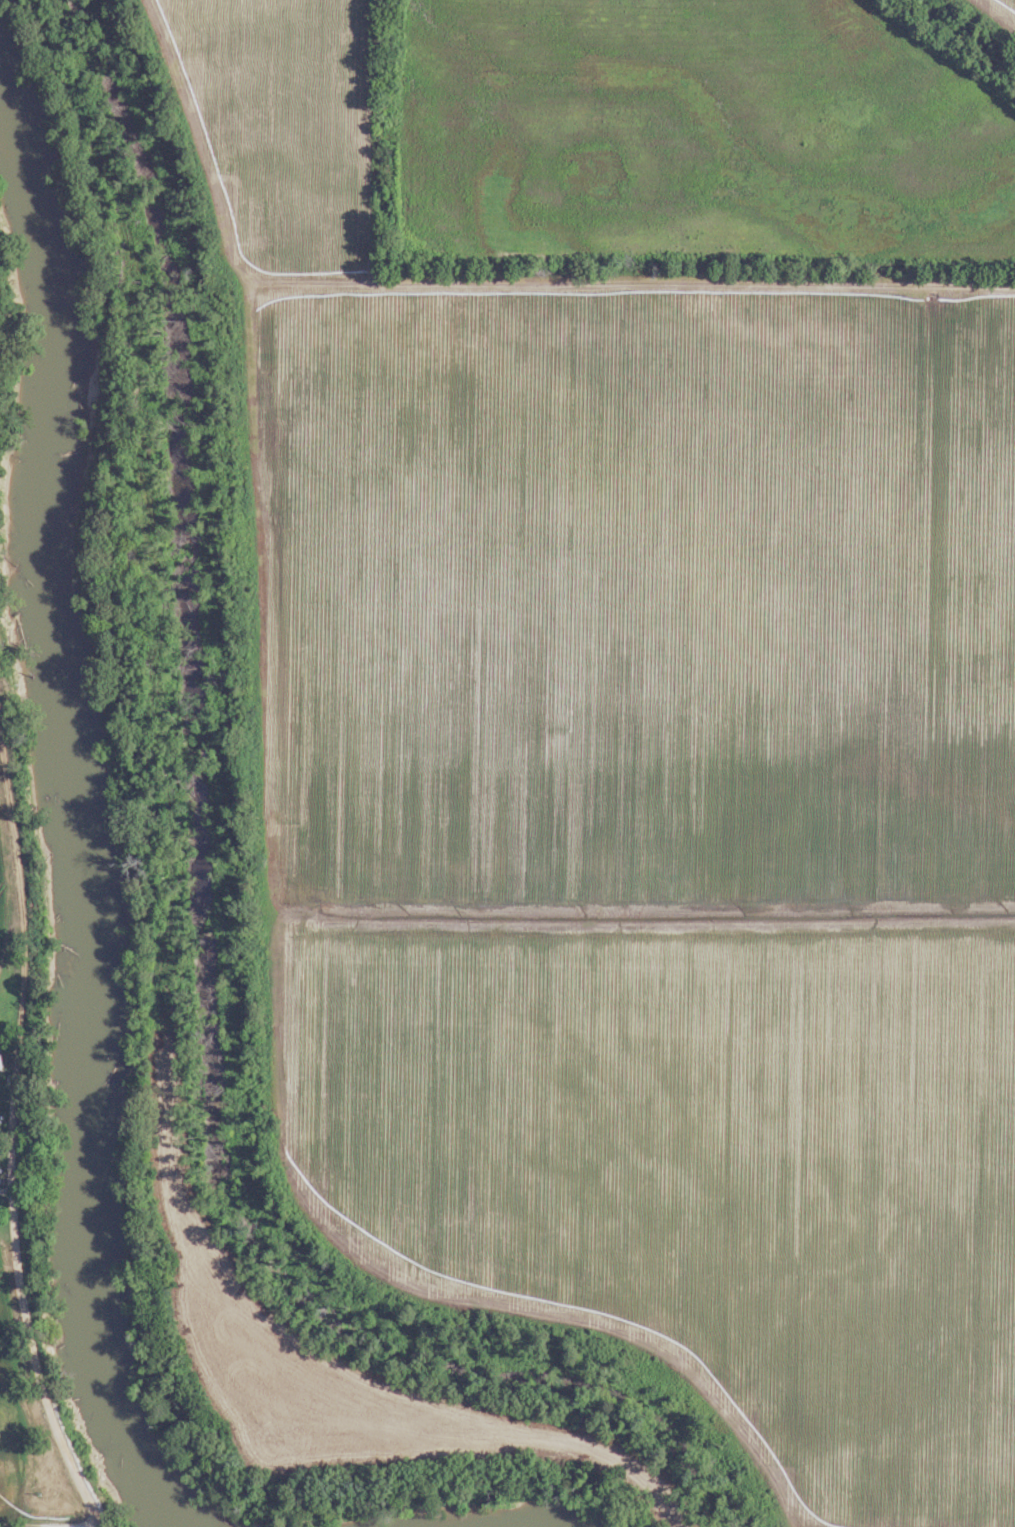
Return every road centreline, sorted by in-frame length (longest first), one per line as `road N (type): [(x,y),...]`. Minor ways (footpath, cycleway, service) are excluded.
road 1 (residential): [(1014,290),(271,292)]
road 2 (residential): [(101,1526),(40,1368),(20,1269),(14,1181),(26,949)]
road 3 (residential): [(0,750),(17,829),(26,949)]

